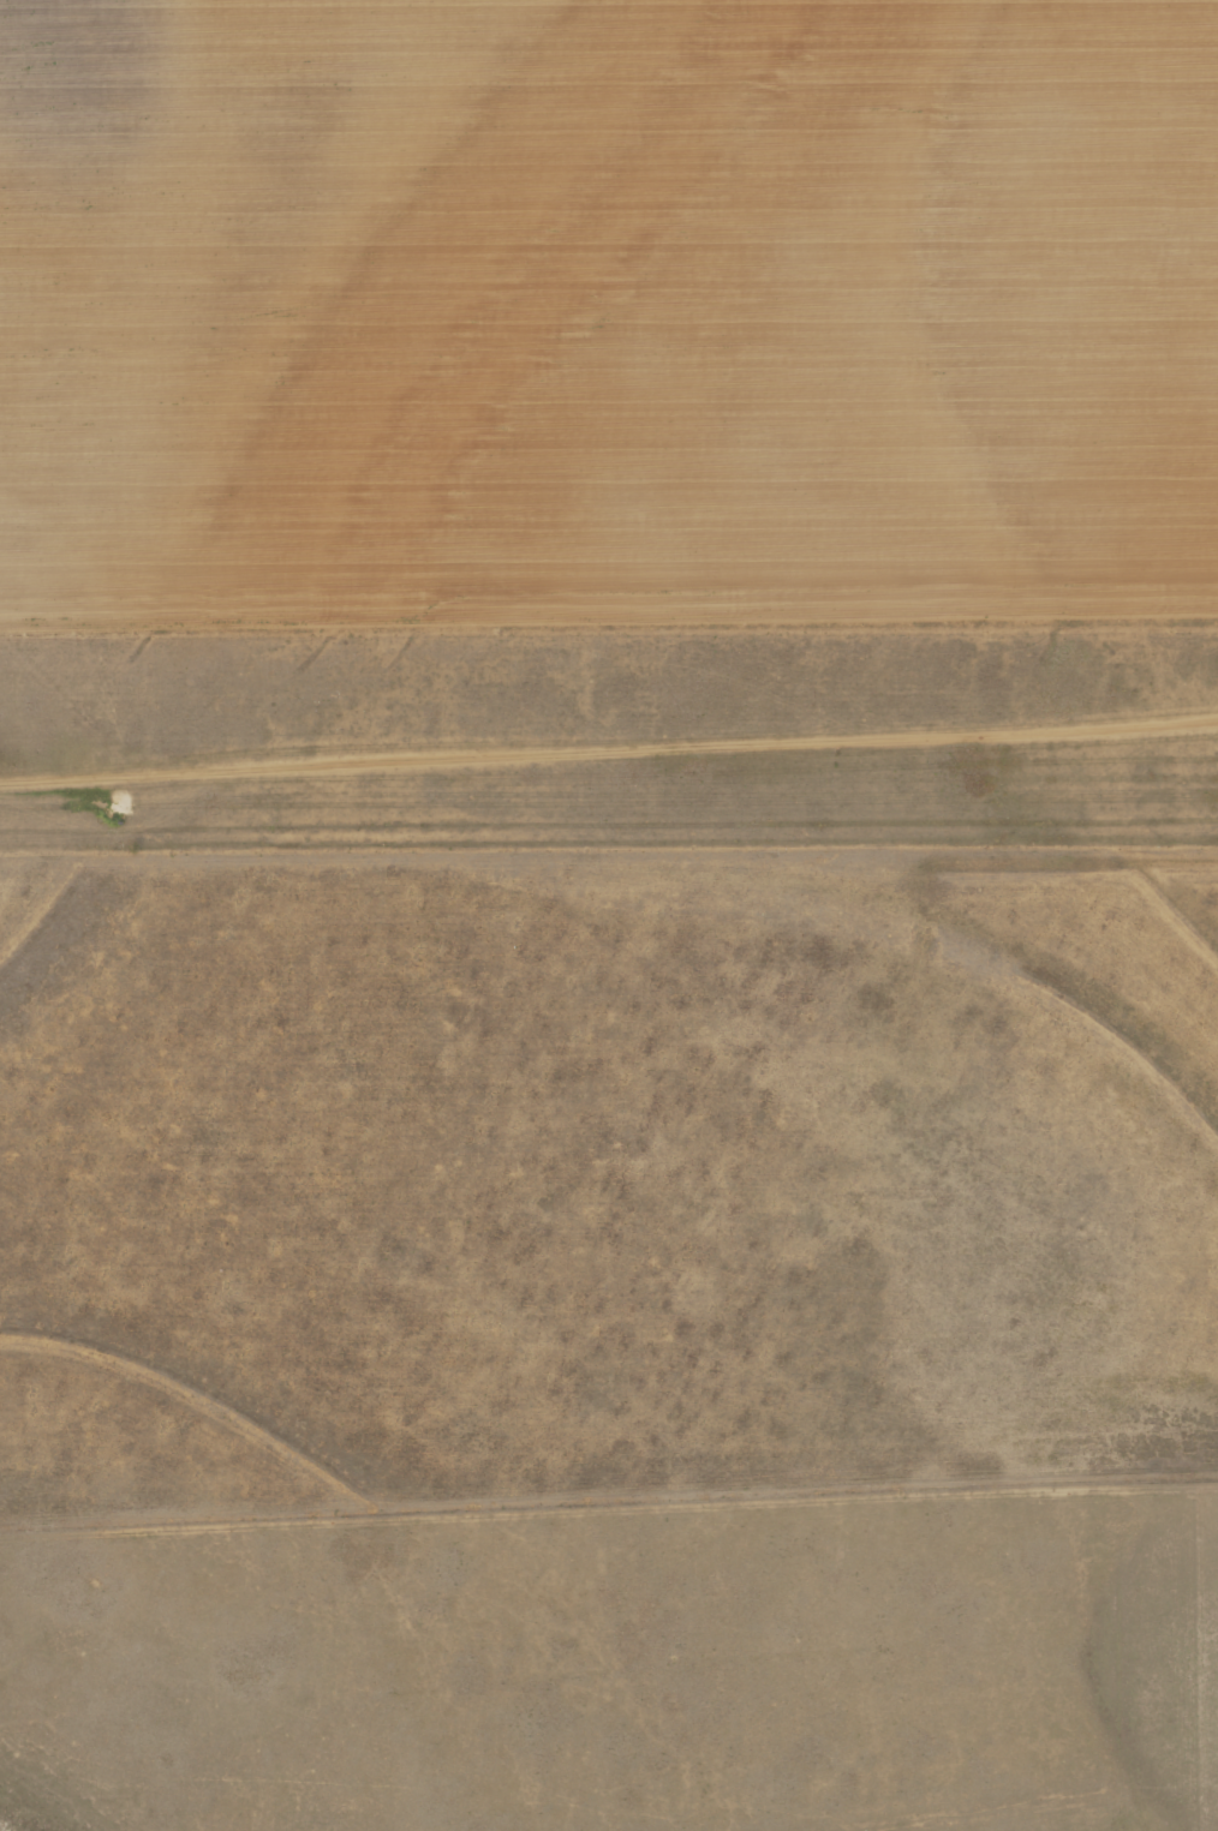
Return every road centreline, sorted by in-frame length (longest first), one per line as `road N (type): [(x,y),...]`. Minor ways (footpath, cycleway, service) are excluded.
road 1 (track): [(0,784),(1217,721)]

